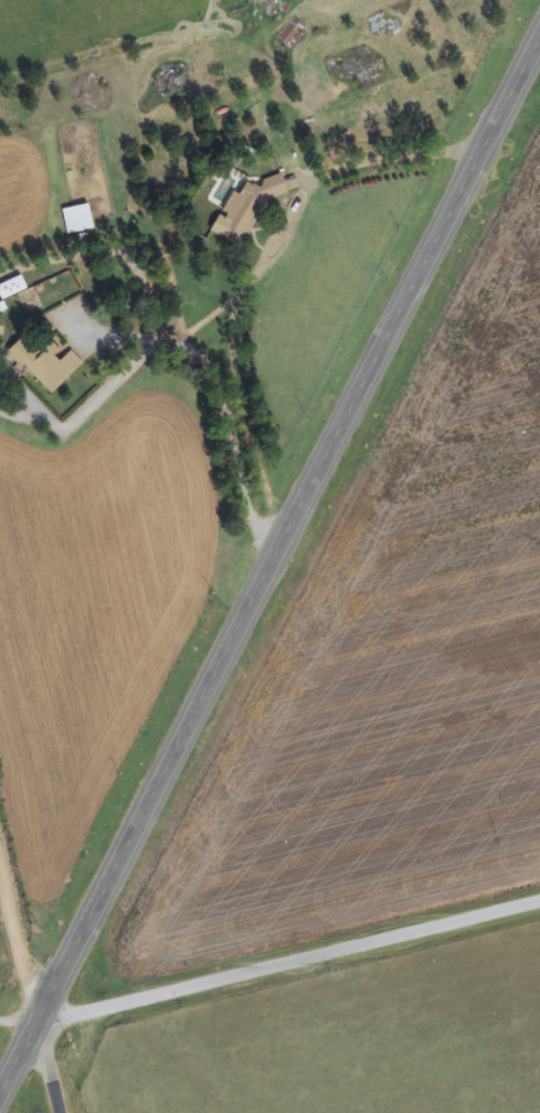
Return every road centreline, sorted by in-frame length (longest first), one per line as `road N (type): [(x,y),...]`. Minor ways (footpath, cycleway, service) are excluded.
road 1 (primary): [(0,1107),(539,36)]
road 2 (residential): [(288,530),(241,295),(336,149),(433,110),(512,91)]
road 3 (residential): [(43,1024),(539,902)]
road 4 (residential): [(67,1112),(0,855)]

